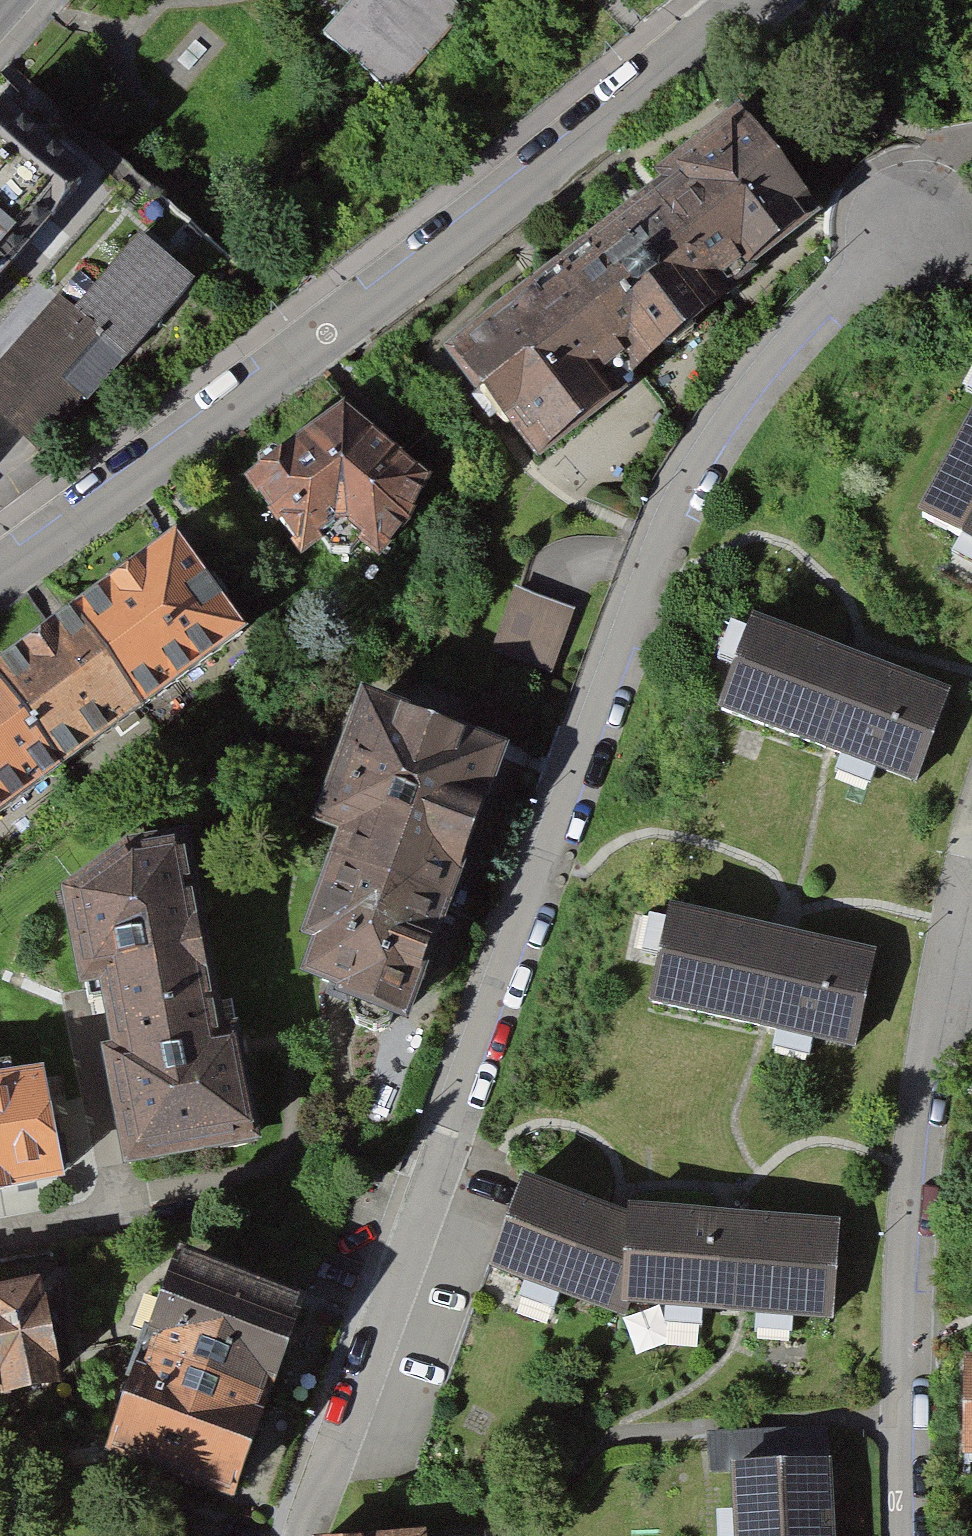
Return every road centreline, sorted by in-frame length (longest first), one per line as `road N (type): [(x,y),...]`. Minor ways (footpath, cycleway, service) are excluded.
road 1 (residential): [(305,1535),(660,540),(766,368),(817,310),(920,231)]
road 2 (residential): [(0,576),(751,0)]
road 3 (residential): [(899,1535),(897,1285),(908,1165),(921,1060),(971,813)]

